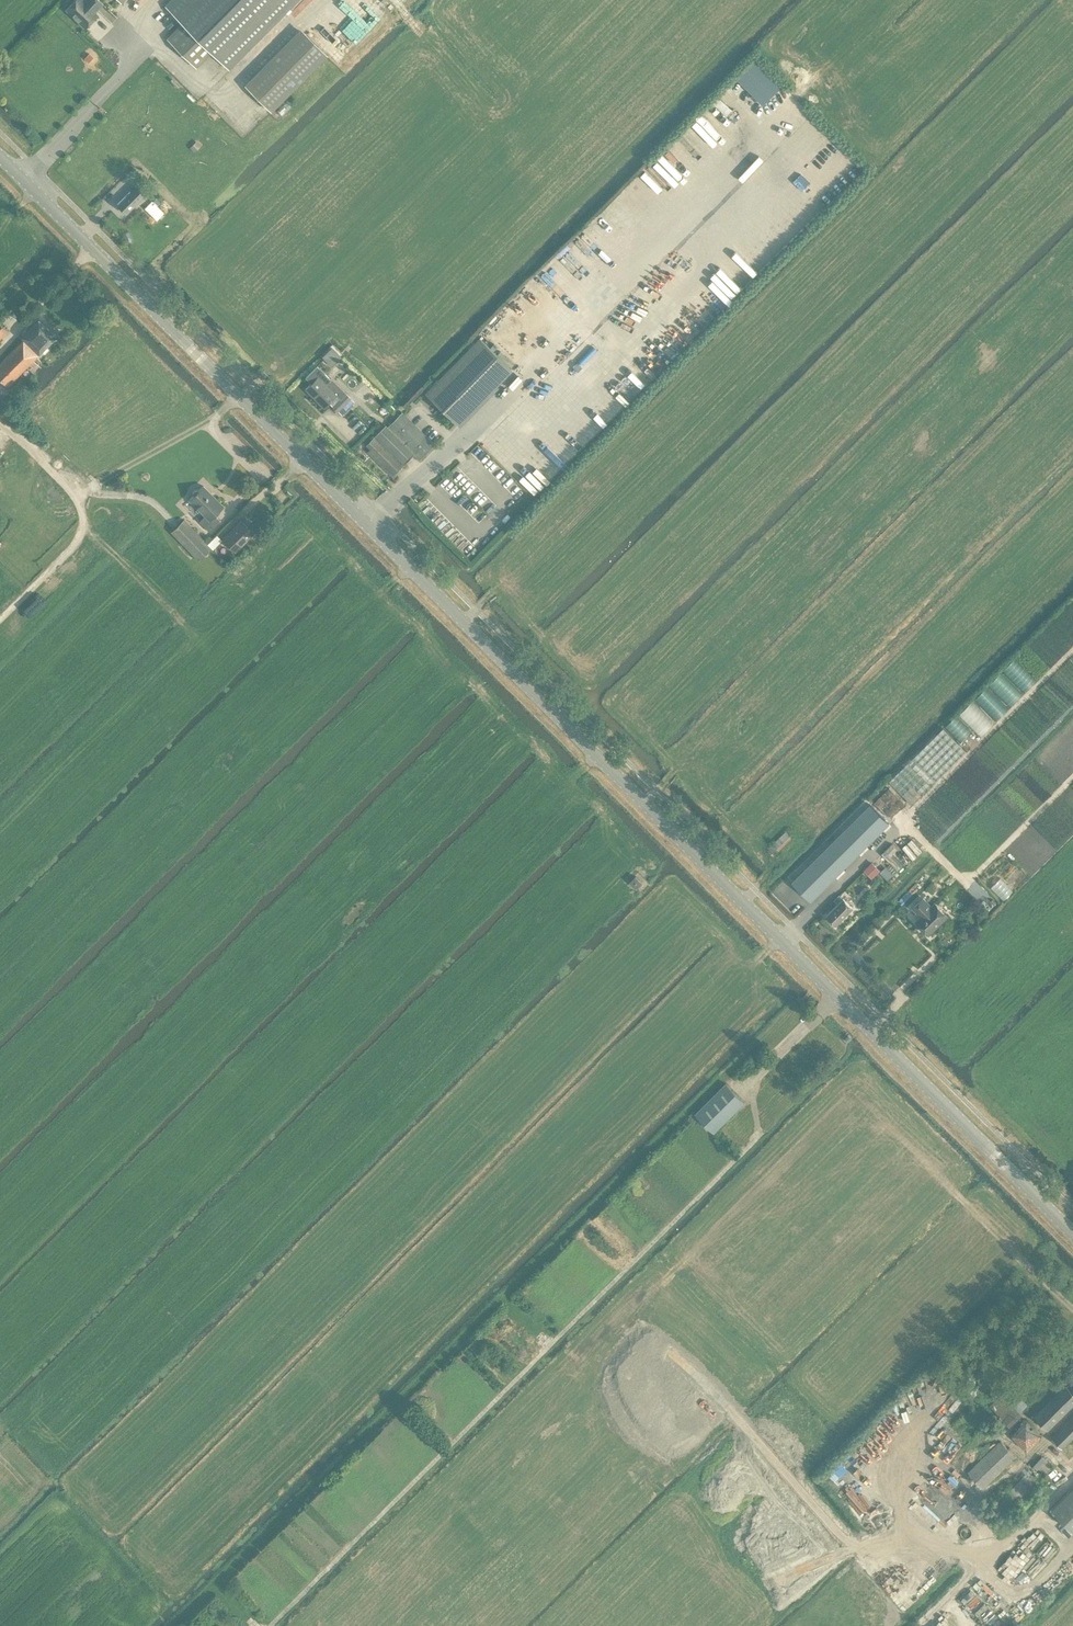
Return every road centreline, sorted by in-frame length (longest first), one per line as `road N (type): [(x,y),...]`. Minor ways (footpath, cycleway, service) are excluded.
road 1 (tertiary): [(1072,1233),(0,156)]

